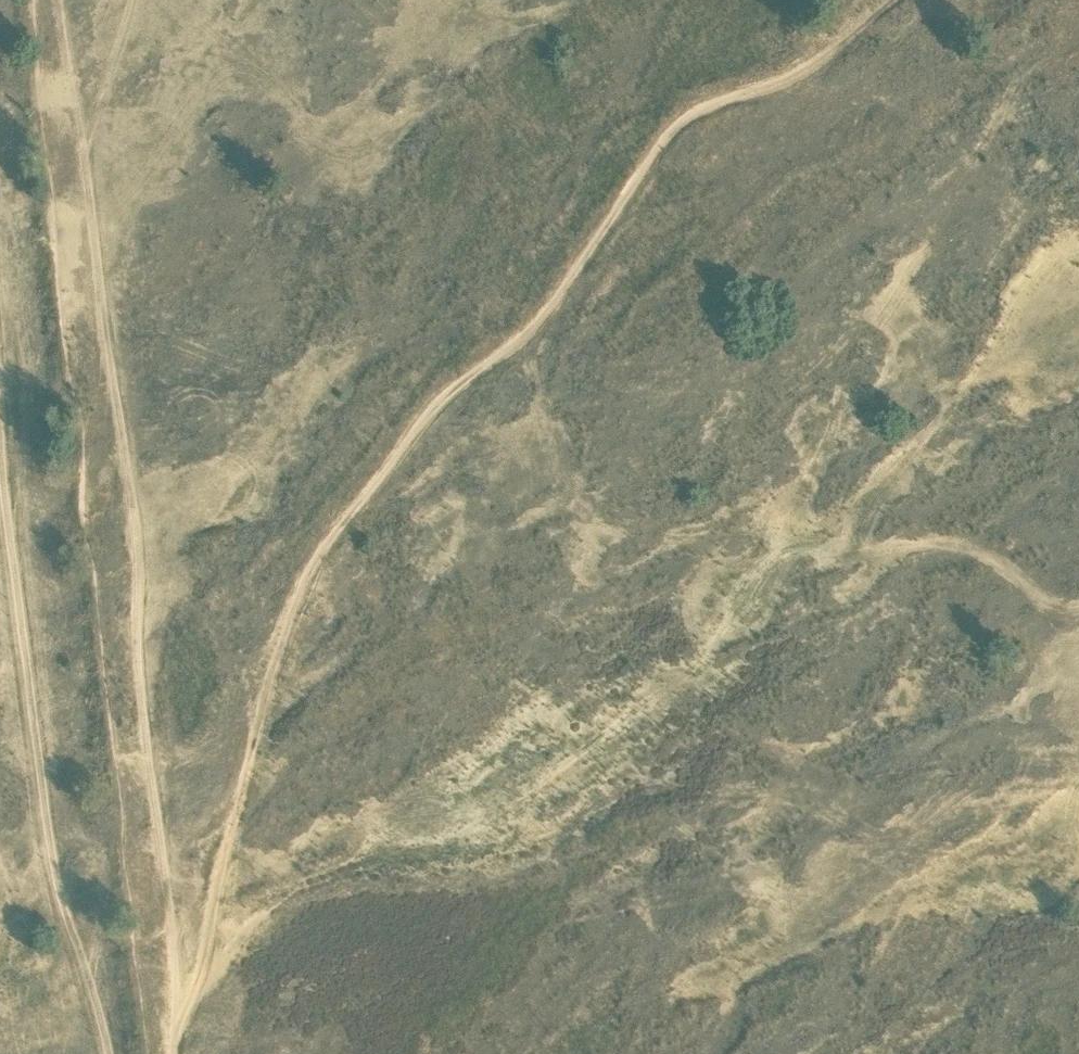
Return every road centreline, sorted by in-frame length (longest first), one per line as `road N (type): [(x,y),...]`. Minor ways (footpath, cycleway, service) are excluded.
road 1 (track): [(893,0),(804,75),(676,126),(540,319),(511,350),(451,384),(323,547),(265,680),(241,809),(212,892),(173,1053)]
road 2 (track): [(63,0),(93,296),(131,472),(142,696),(175,907),(173,1053)]
road 3 (track): [(0,391),(54,896),(96,989),(111,1053)]

